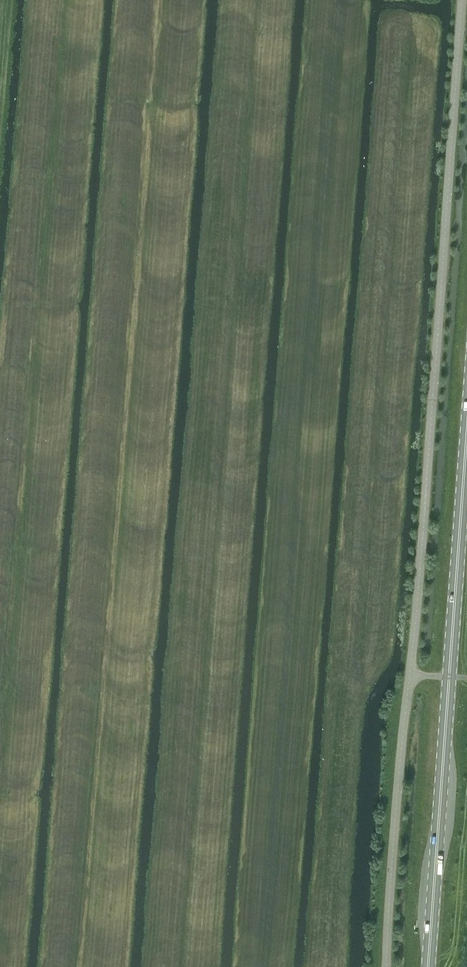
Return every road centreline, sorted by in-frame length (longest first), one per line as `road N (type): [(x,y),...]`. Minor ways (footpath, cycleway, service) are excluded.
road 1 (unclassified): [(411,676),(464,0)]
road 2 (unclassified): [(387,966),(411,676)]
road 3 (secondary): [(427,966),(449,677)]
road 4 (secondary): [(449,677),(466,430)]

